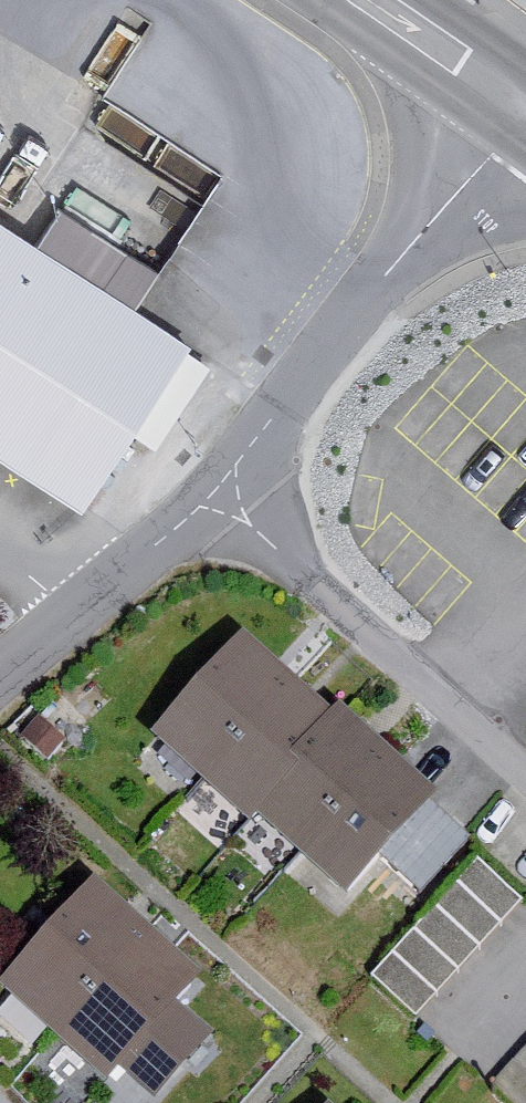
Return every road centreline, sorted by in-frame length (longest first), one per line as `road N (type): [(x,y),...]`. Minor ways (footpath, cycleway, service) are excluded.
road 1 (residential): [(523,104),(217,488)]
road 2 (residential): [(217,488),(525,774)]
road 3 (residential): [(217,488),(0,673)]
road 4 (primary): [(523,104),(362,0)]

